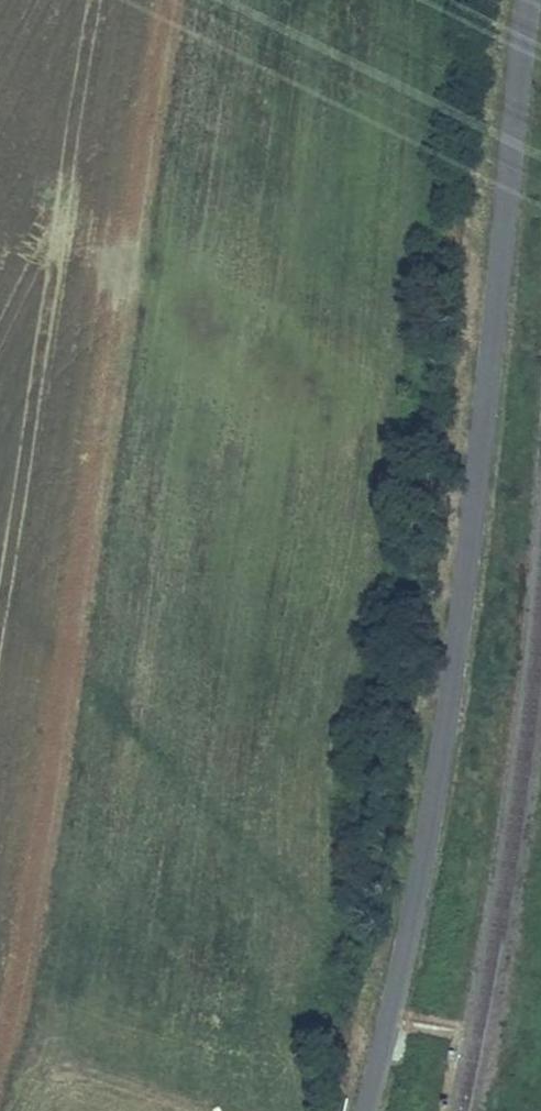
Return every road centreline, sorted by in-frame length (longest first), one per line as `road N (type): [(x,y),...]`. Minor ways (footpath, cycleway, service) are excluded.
road 1 (unclassified): [(360,1110),(423,863),(442,745),(531,0)]

